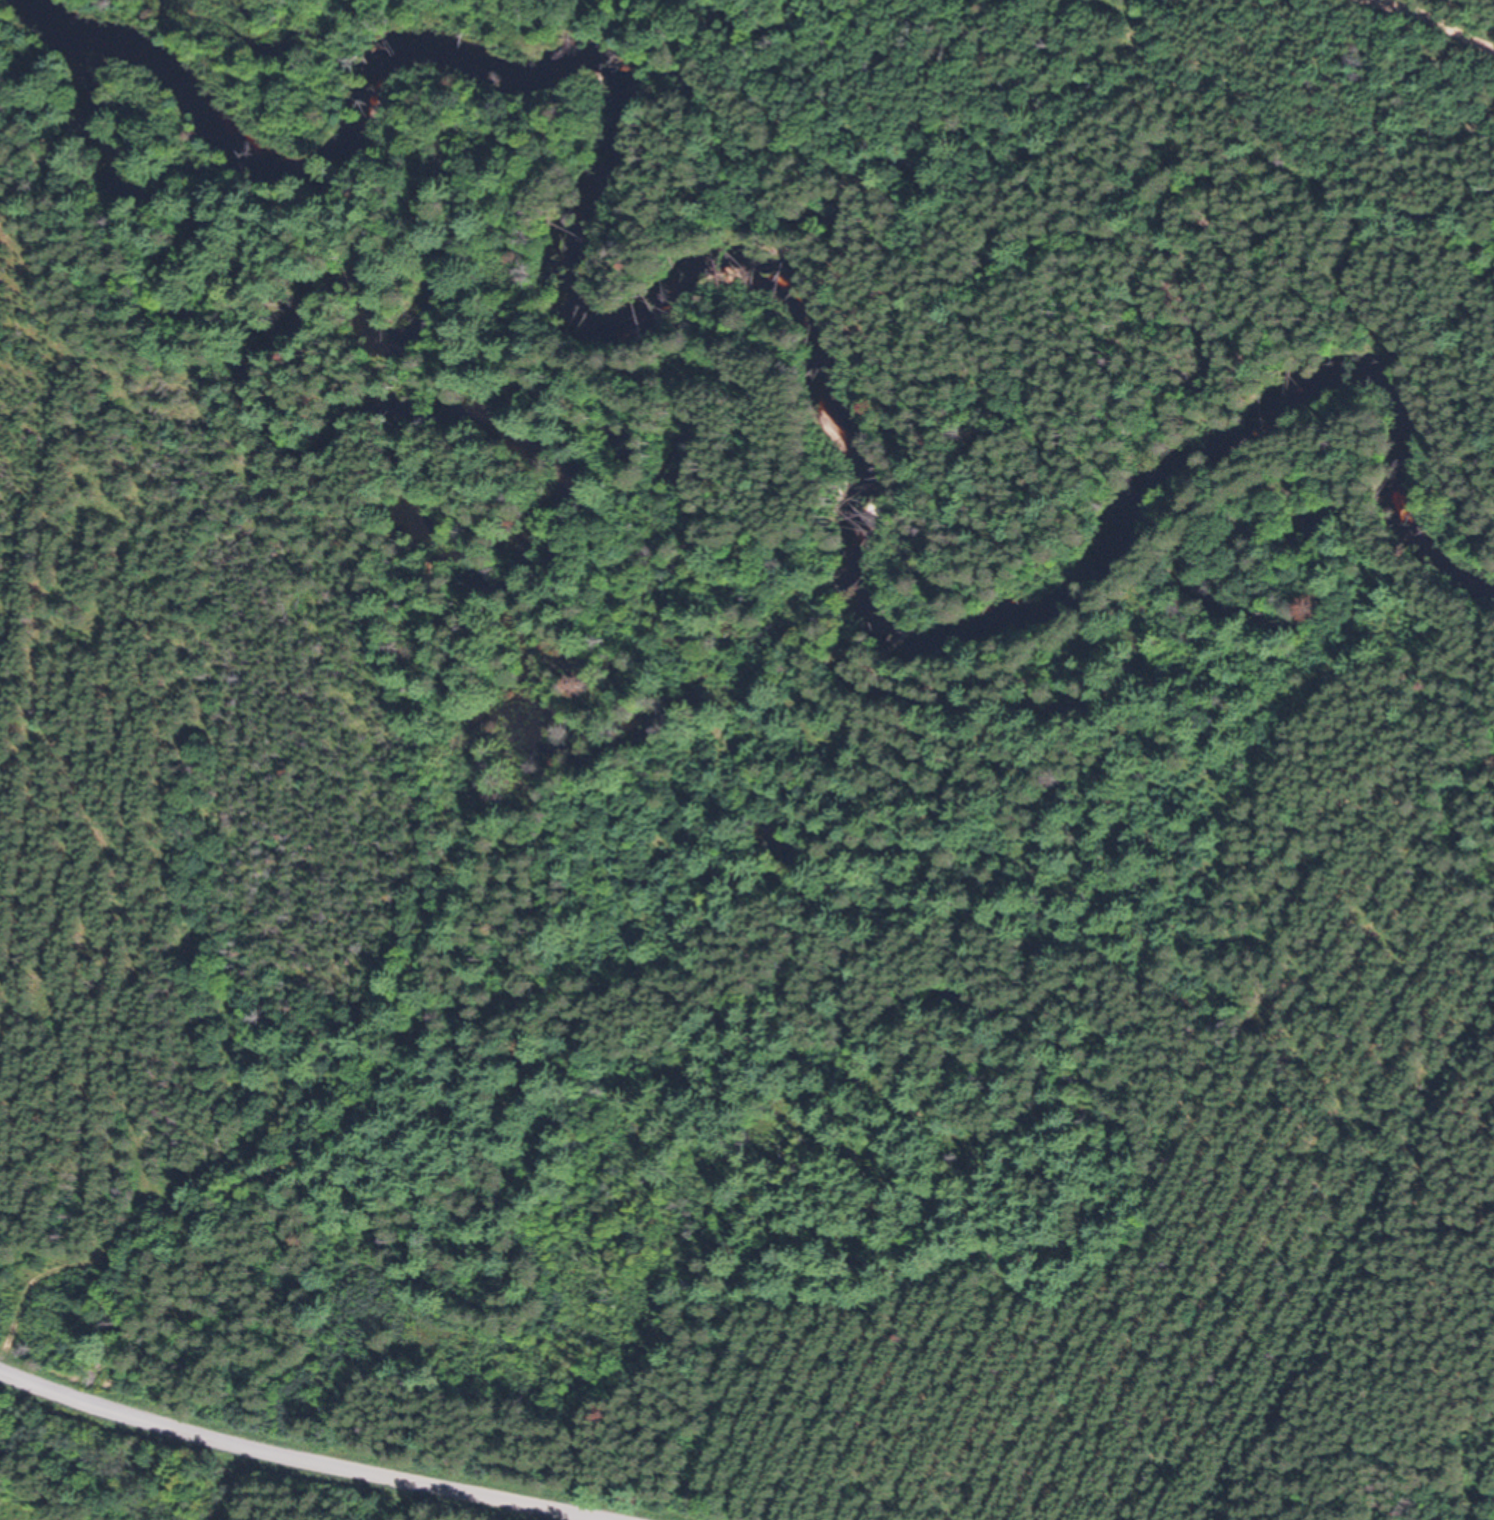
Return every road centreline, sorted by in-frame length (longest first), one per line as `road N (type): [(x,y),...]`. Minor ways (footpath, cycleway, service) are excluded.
road 1 (residential): [(583,1519),(255,1455),(0,1376)]
road 2 (residential): [(1493,195),(1255,0)]

